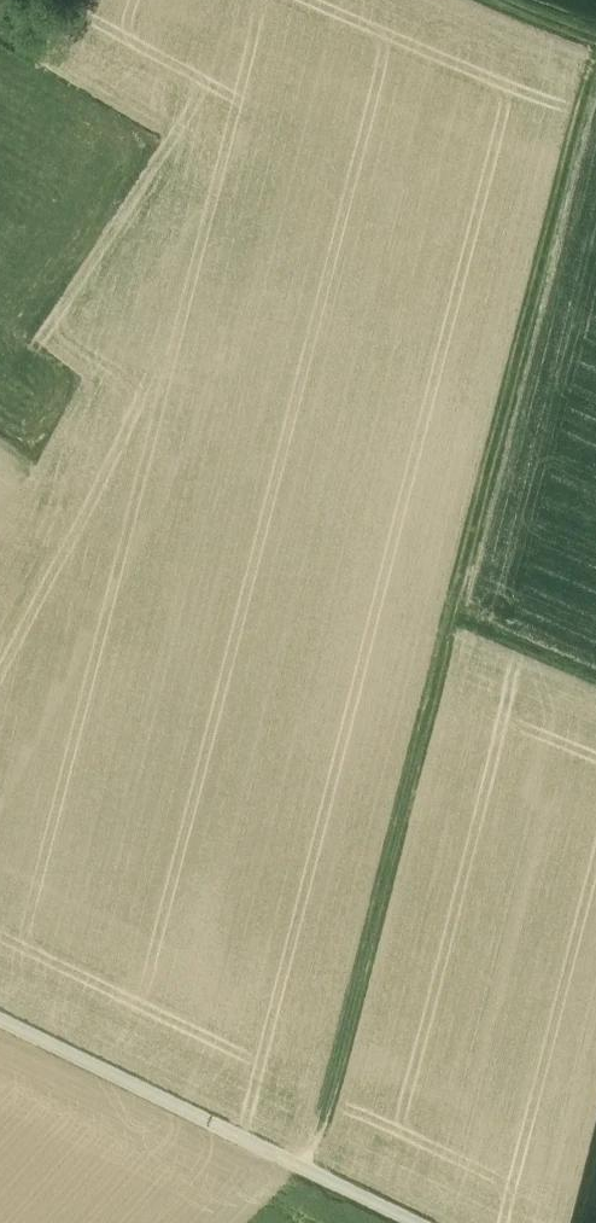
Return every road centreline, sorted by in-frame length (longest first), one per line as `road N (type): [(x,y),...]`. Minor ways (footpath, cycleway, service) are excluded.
road 1 (track): [(595,116),(524,340),(302,1164)]
road 2 (track): [(0,1021),(422,1222)]
road 3 (track): [(452,623),(595,683)]
road 4 (track): [(463,0),(595,55)]

